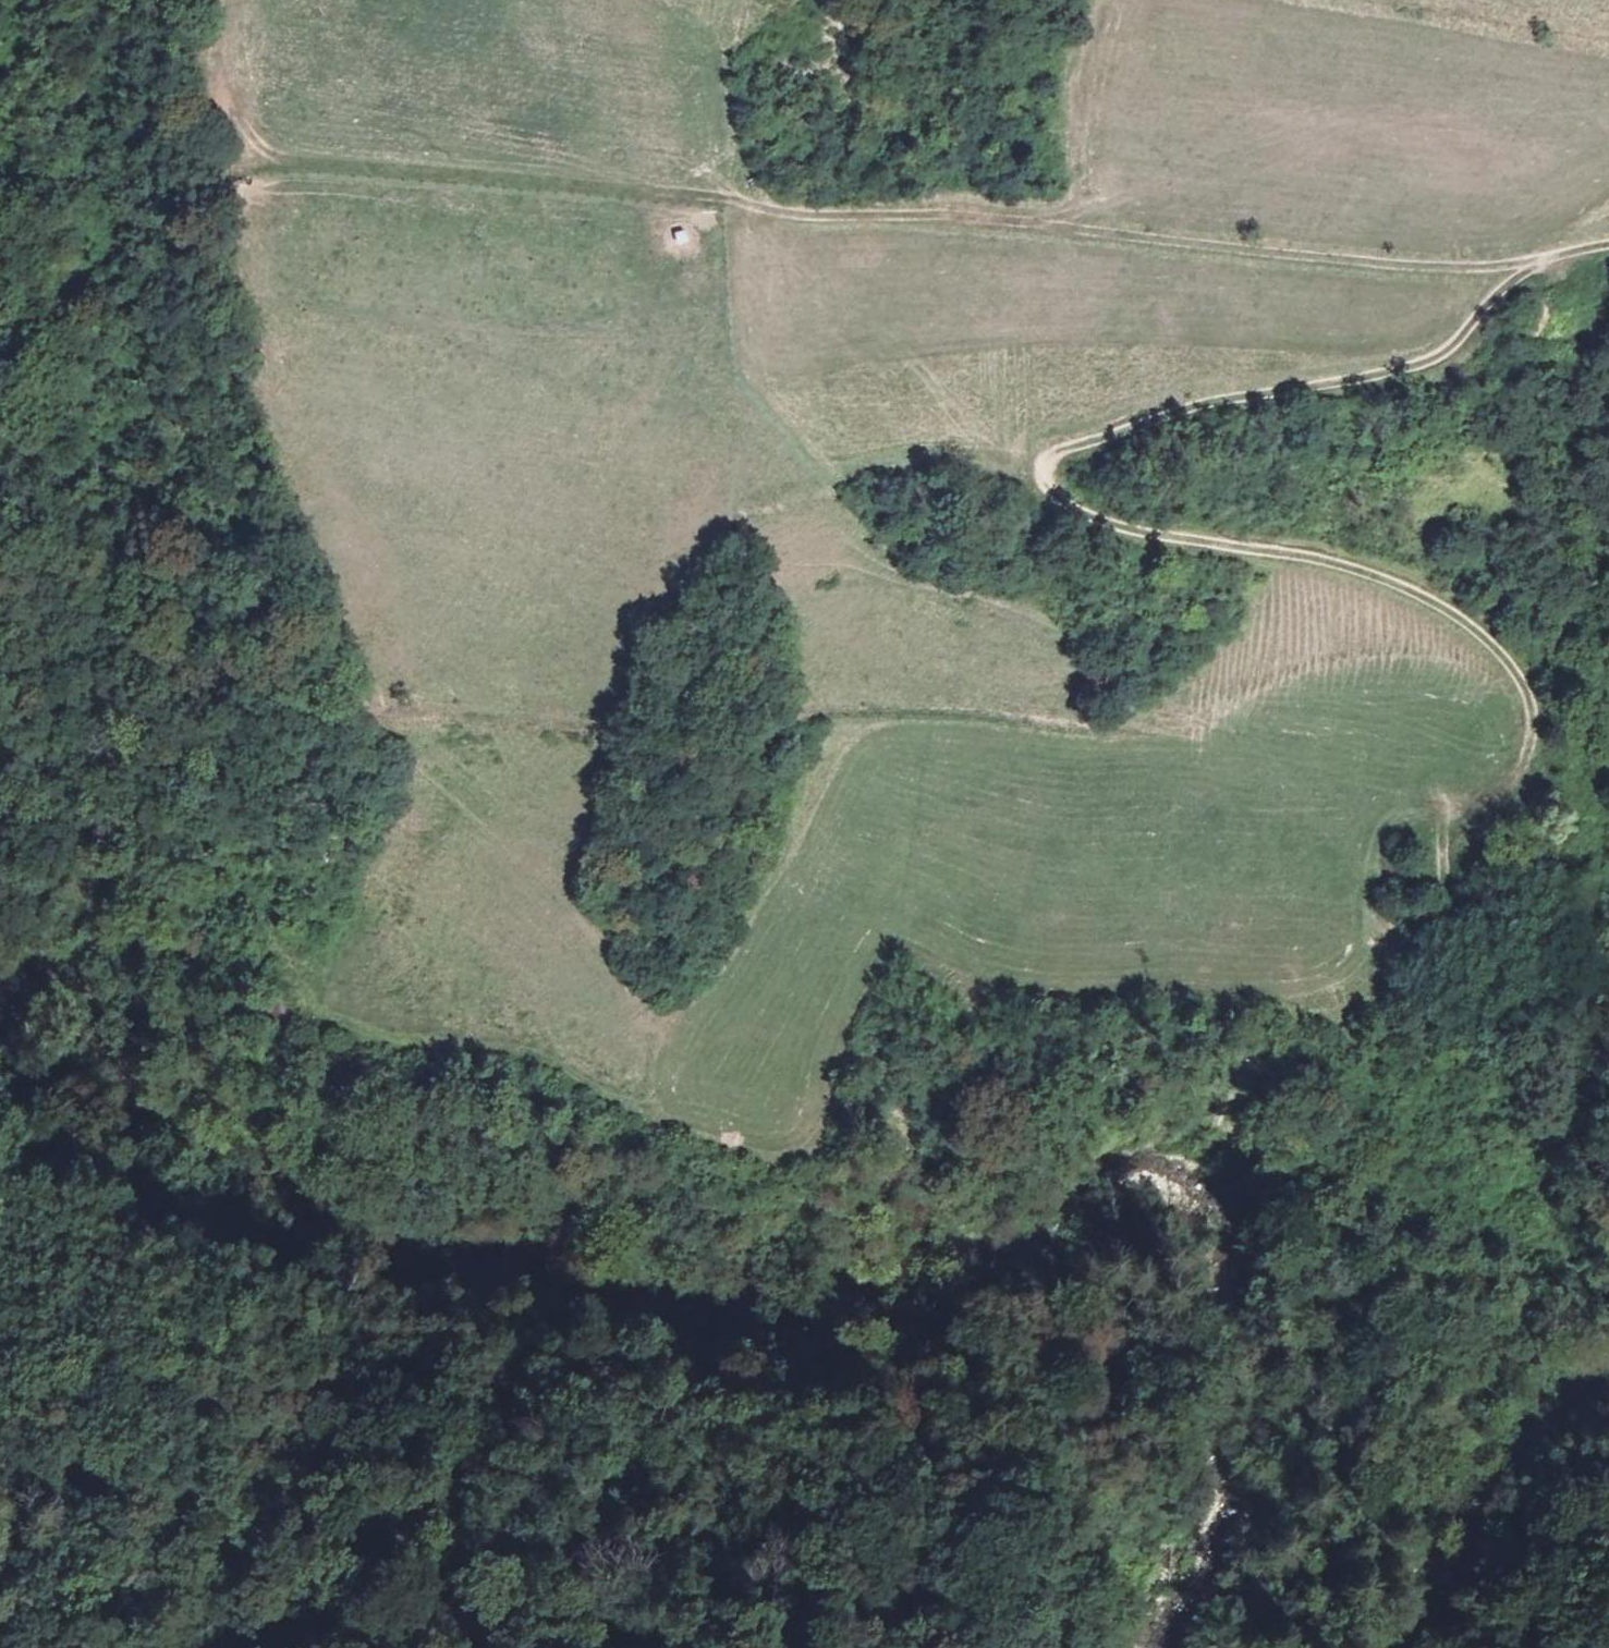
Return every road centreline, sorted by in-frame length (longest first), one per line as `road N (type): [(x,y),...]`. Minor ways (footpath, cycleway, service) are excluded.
road 1 (track): [(274,159),(820,214),(1105,231),(1400,265),(1473,268),(1608,244)]
road 2 (track): [(1437,875),(1441,823),(1494,797),(1528,751),(1533,707),(1501,657),(1441,608),(1342,567),(1103,520),(1056,493),(1042,463),(1050,452),(1205,404),(1409,366),(1443,349),(1485,298),(1532,261)]
road 3 (track): [(0,1331),(178,1413),(366,1519),(416,1533),(549,1533),(622,1546)]

